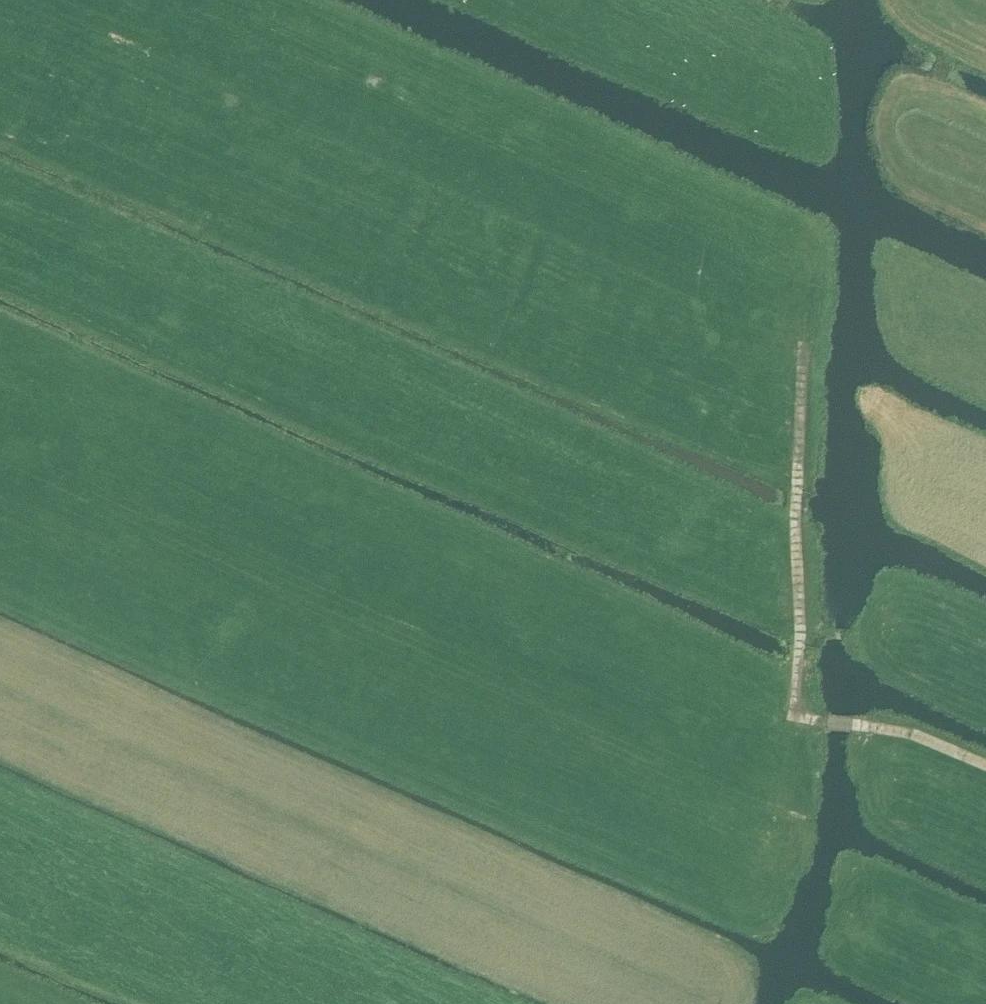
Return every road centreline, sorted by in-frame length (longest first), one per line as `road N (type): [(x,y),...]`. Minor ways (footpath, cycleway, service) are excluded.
road 1 (track): [(802,345),(800,705),(817,711)]
road 2 (track): [(985,758),(899,722),(817,711)]

